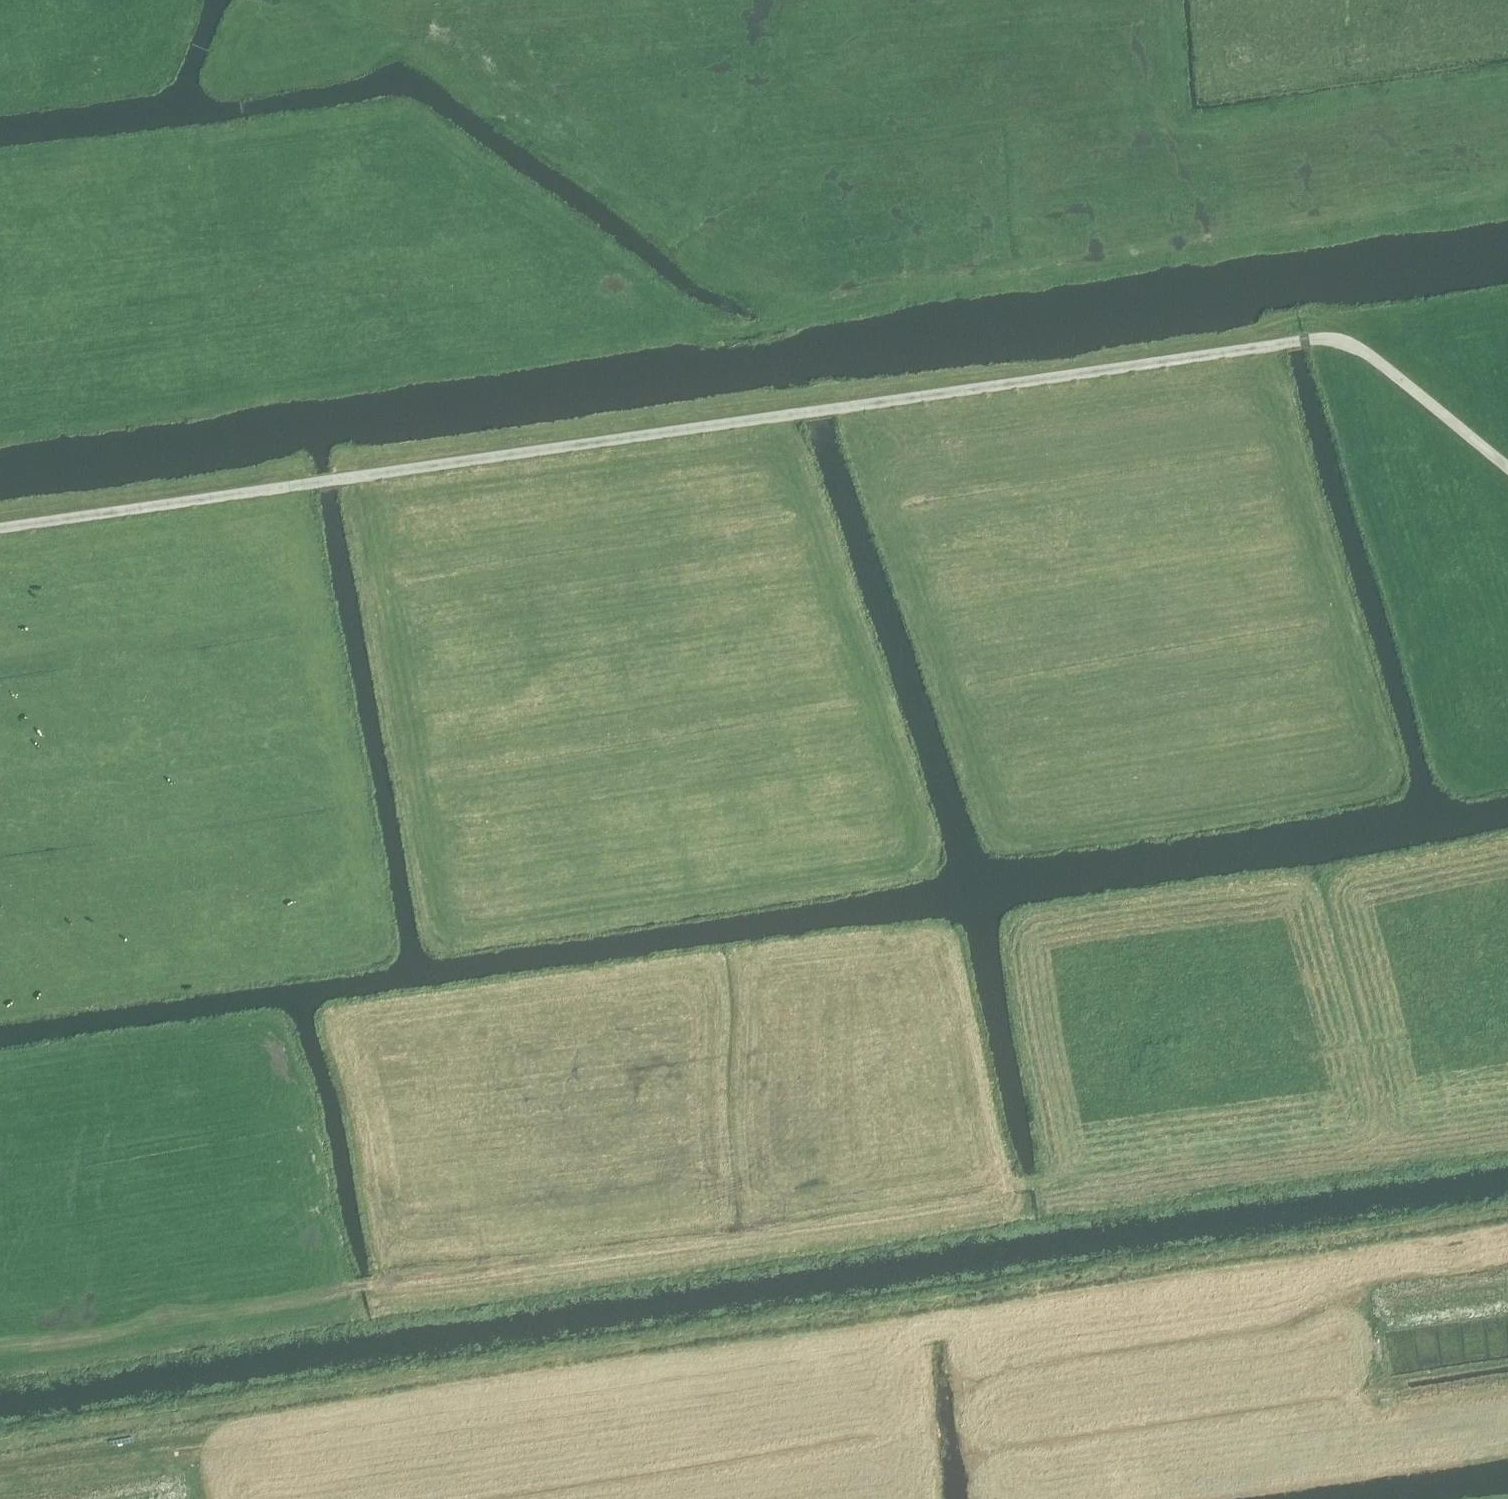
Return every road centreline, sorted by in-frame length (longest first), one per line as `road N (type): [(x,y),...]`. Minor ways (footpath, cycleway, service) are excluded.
road 1 (track): [(0,527),(1309,338),(1357,349),(1507,472)]

